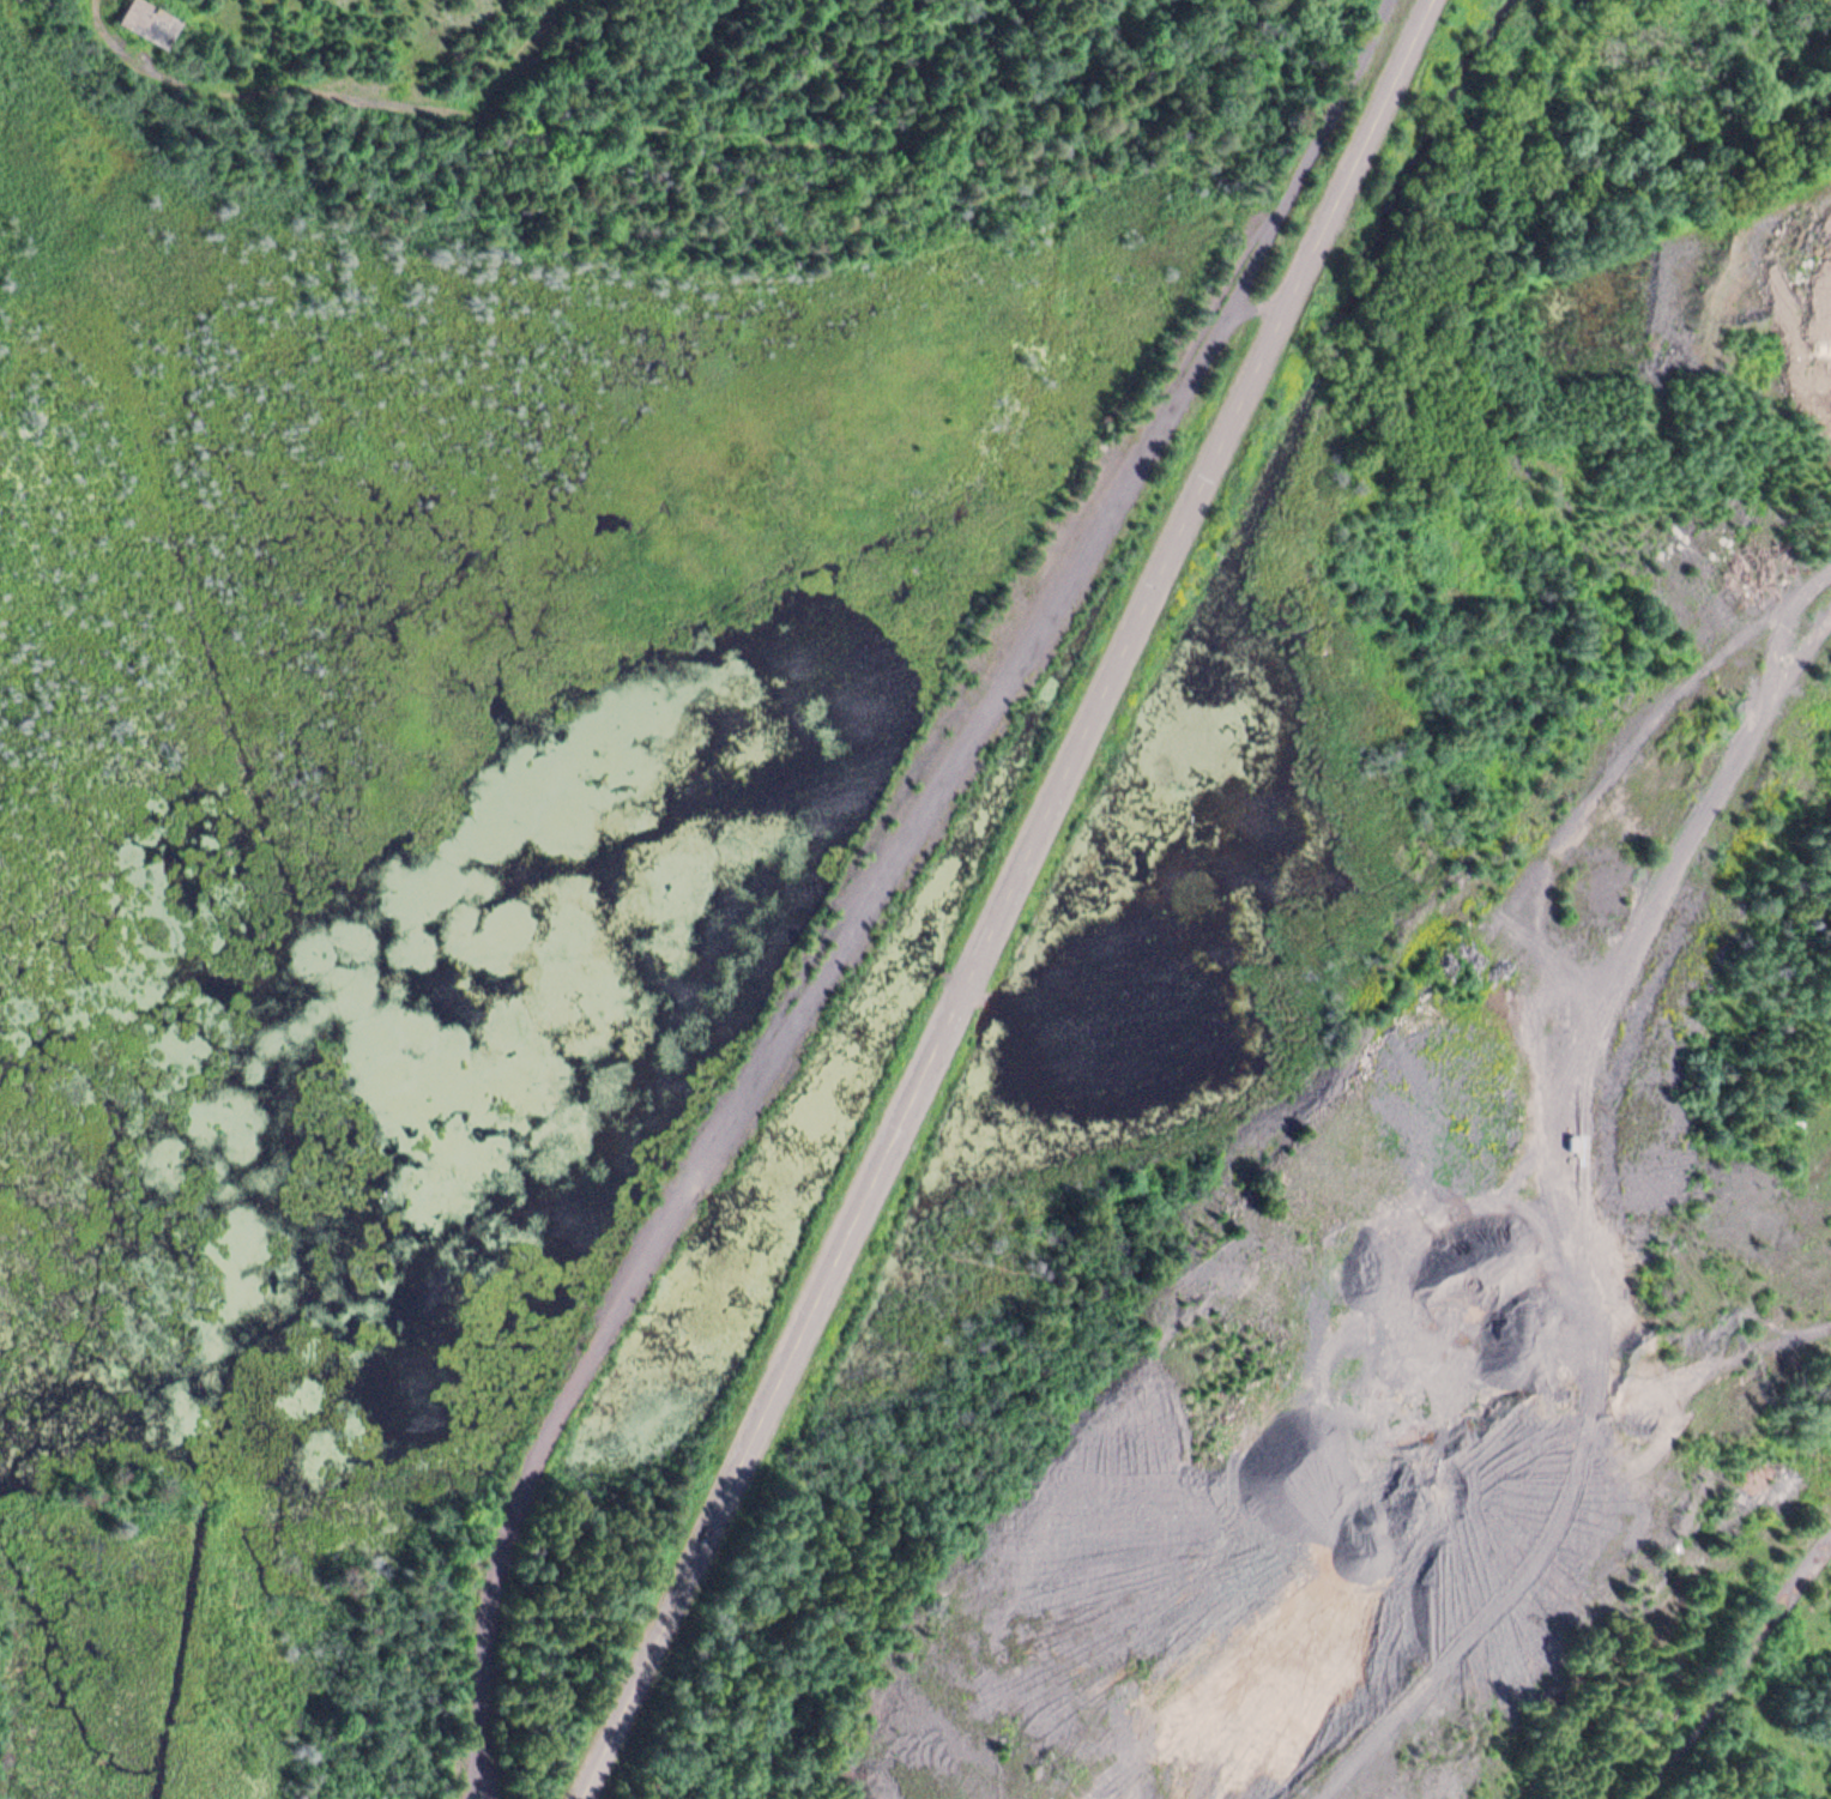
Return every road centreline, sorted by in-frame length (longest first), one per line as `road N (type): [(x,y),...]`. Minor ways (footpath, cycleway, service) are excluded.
road 1 (tertiary): [(580,1798),(780,1396),(1437,0)]
road 2 (residential): [(1620,1798),(1702,1719),(1830,1530)]

